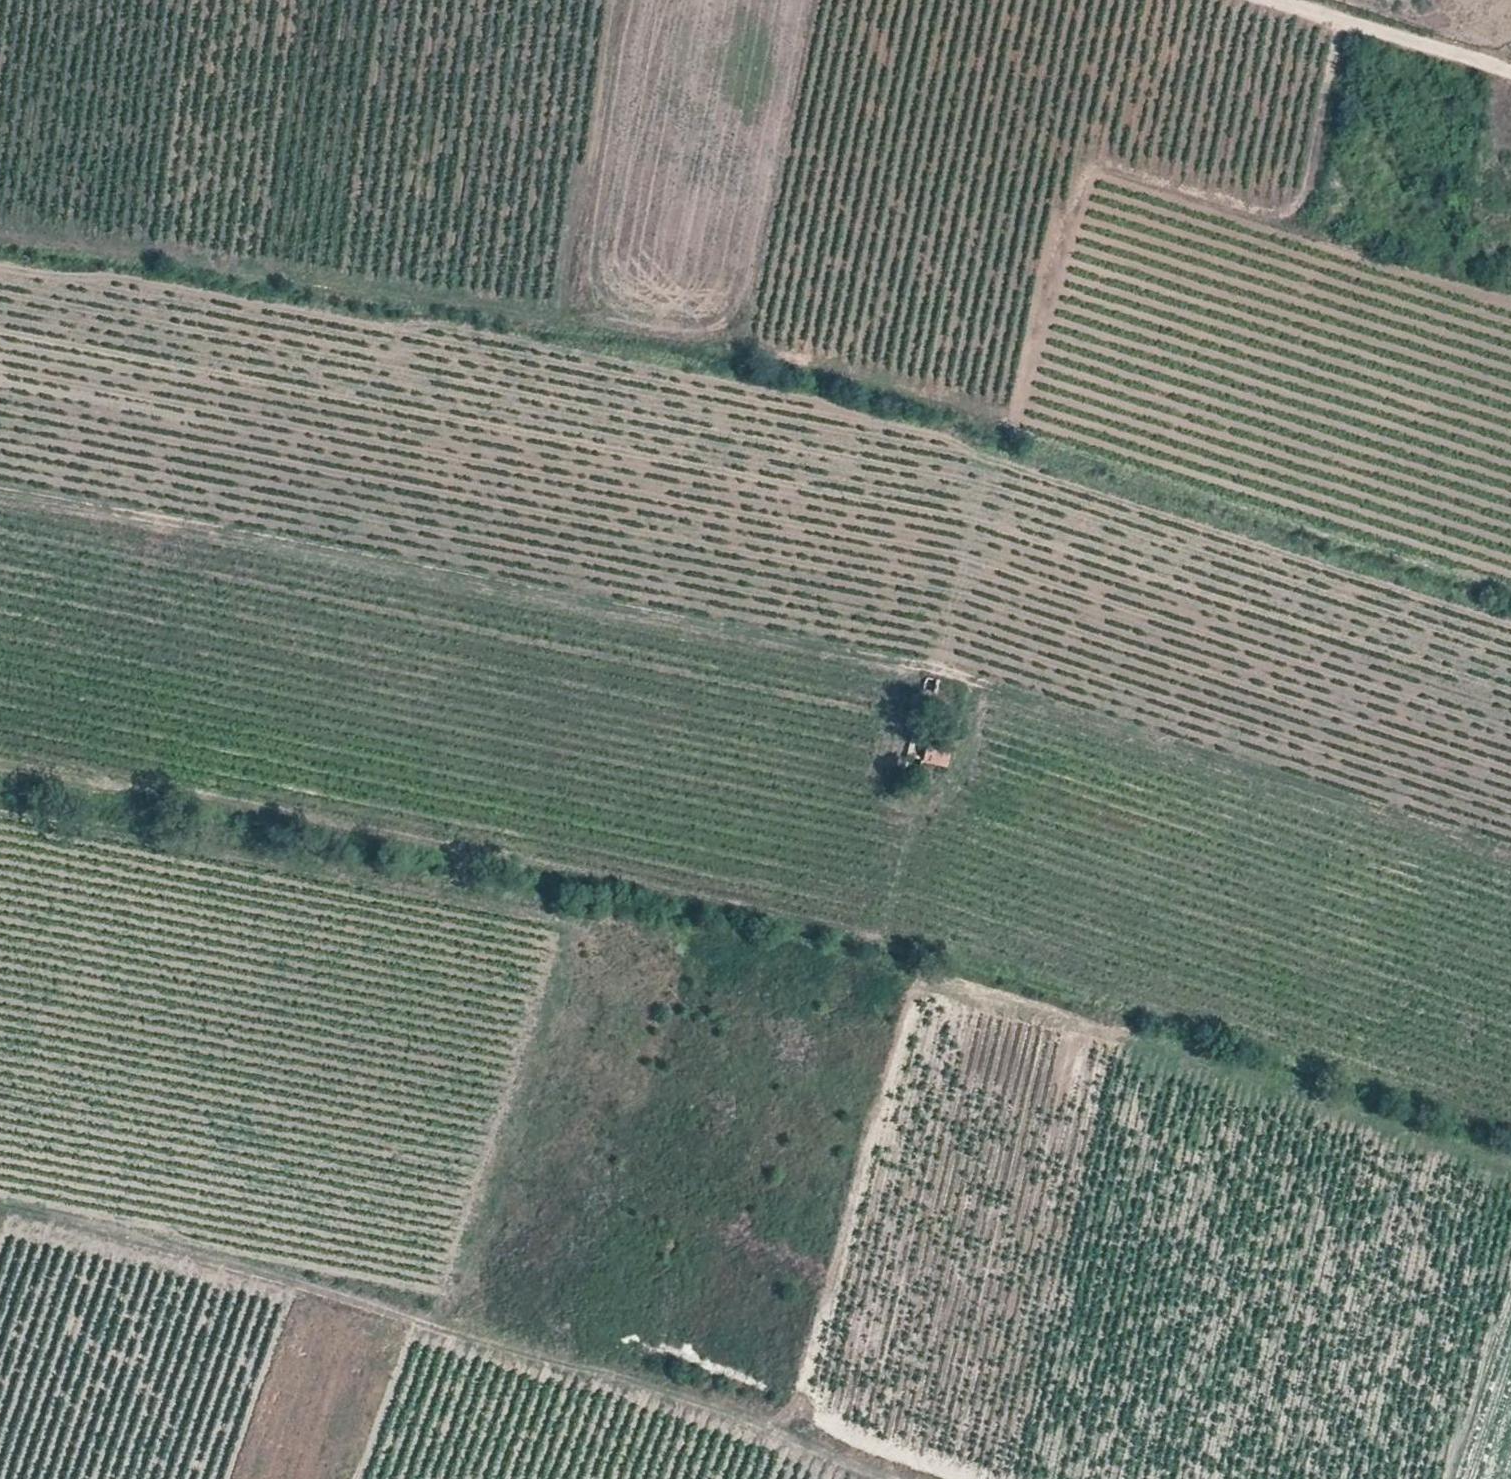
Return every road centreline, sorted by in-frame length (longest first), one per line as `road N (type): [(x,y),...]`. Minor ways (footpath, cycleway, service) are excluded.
road 1 (track): [(0,1210),(747,1415),(896,1478)]
road 2 (track): [(1510,71),(1292,0)]

